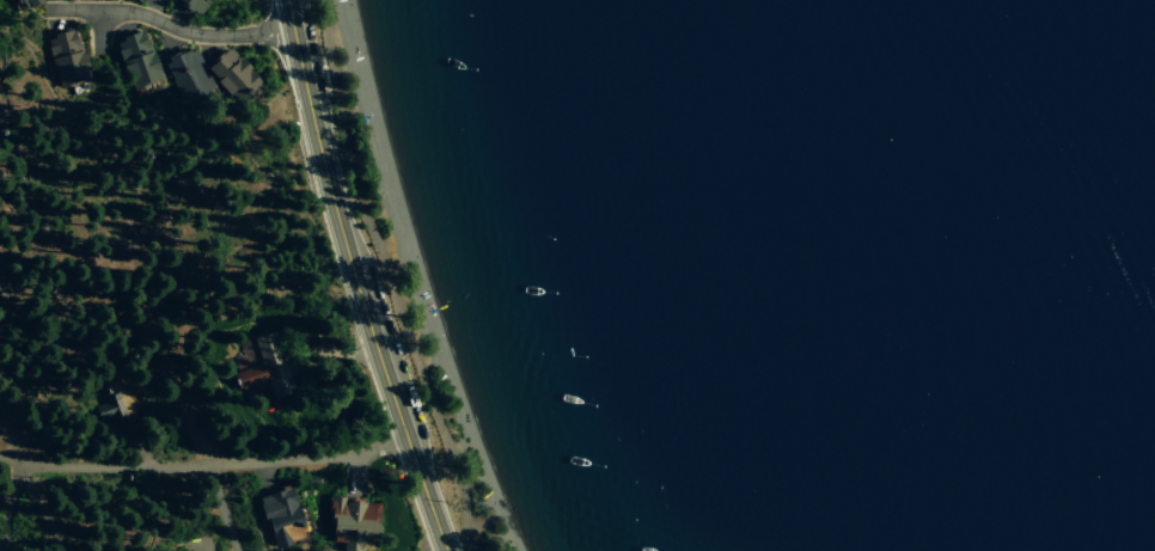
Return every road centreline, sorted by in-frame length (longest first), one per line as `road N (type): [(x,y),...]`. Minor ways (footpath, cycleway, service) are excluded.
road 1 (primary): [(446,550),(356,288),(285,0)]
road 2 (residential): [(408,441),(311,459),(19,469)]
road 3 (residential): [(291,29),(219,36),(128,11),(45,8)]

